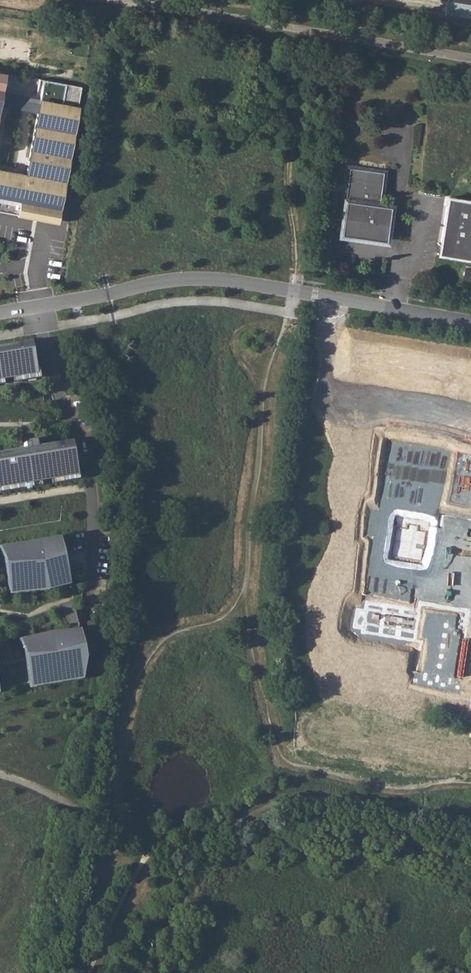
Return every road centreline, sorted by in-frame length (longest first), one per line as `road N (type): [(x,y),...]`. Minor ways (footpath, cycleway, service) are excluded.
road 1 (residential): [(470,322),(197,279),(0,313)]

